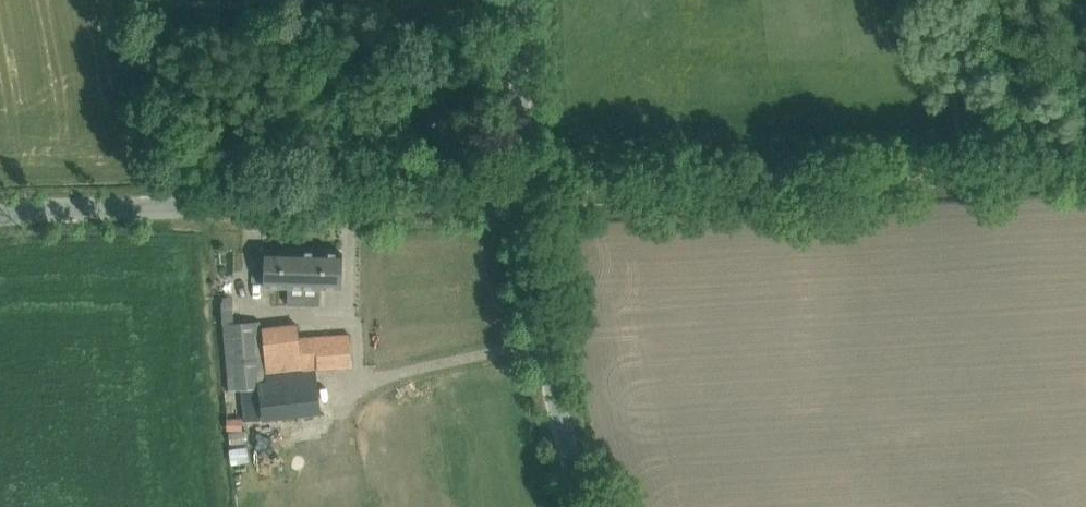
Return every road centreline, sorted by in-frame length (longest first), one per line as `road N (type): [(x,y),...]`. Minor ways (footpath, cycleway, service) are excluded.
road 1 (track): [(1085,164),(524,197)]
road 2 (unclassified): [(179,206),(524,197)]
road 3 (unclassified): [(587,506),(541,321),(524,197)]
road 4 (track): [(179,206),(144,0)]
road 5 (unclassified): [(524,197),(516,0)]
road 6 (residential): [(0,216),(179,206)]

